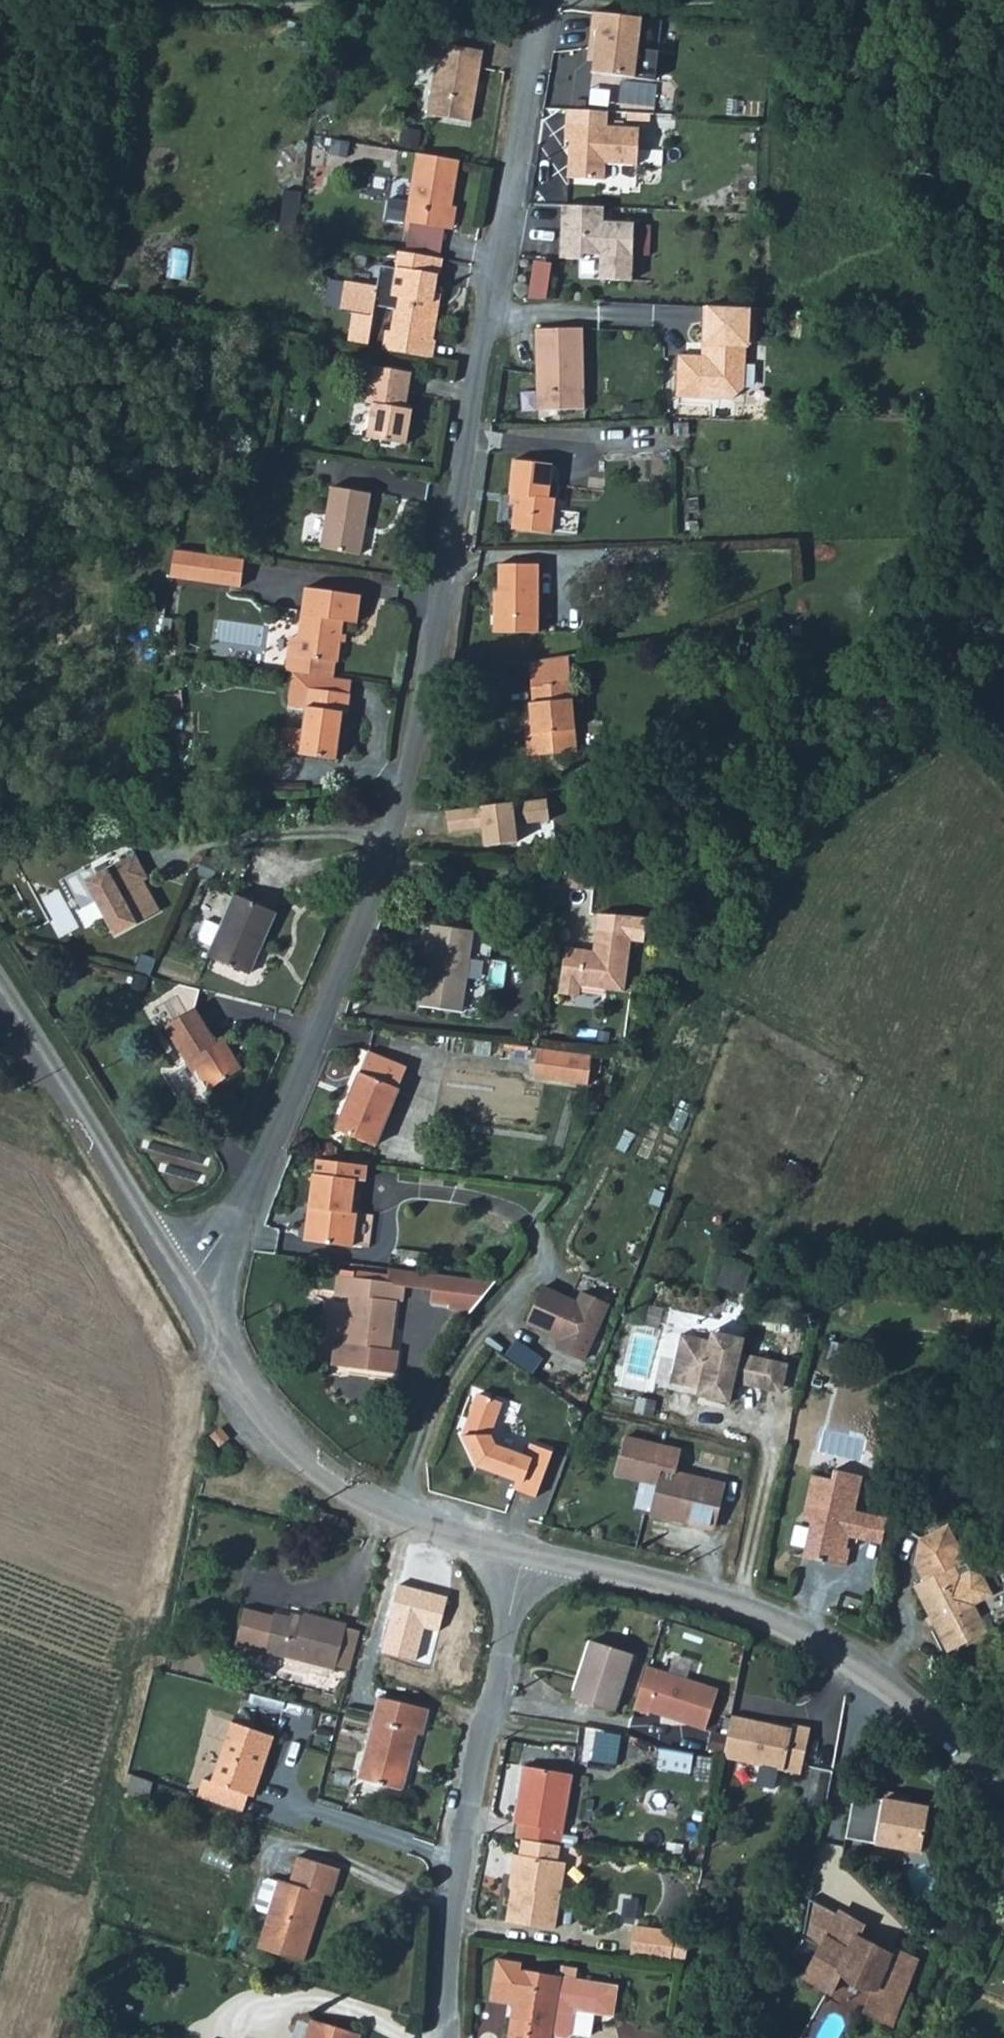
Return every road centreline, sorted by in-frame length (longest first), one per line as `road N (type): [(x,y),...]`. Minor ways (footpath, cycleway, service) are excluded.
road 1 (residential): [(183,1284),(250,1198),(385,863),(545,0)]
road 2 (tertiary): [(1003,1781),(903,1696),(779,1621),(522,1551)]
road 3 (residential): [(522,1551),(466,1800),(446,1939),(449,2037)]
road 4 (residential): [(393,1511),(443,1382),(540,1246),(523,1214),(472,1197),(415,1192)]
road 5 (track): [(544,10),(301,12),(115,0)]
road 6 (tertiary): [(183,1284),(0,992)]
road 7 (tertiary): [(393,1511),(332,1477),(285,1436),(254,1400),(183,1284)]
road 8 (track): [(544,10),(697,7)]
road 9 (tertiary): [(522,1551),(393,1511)]

